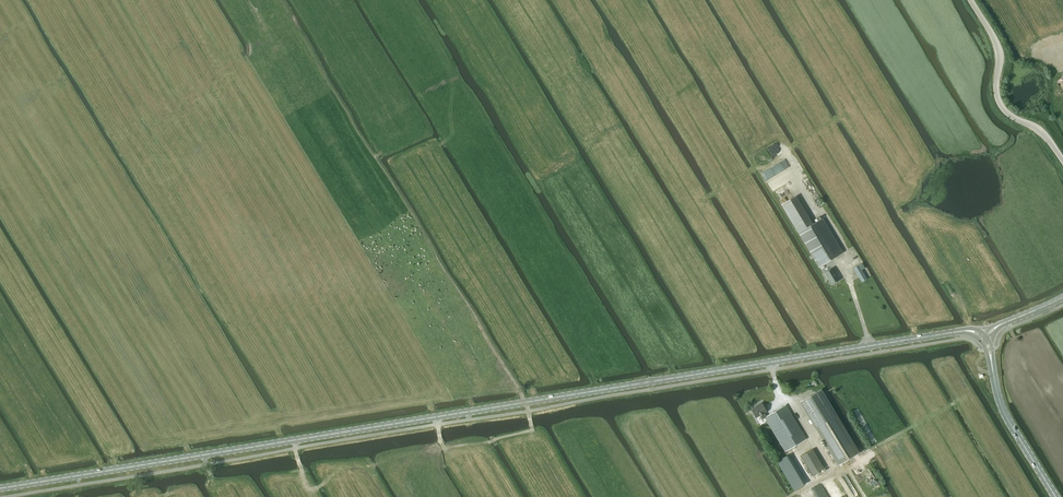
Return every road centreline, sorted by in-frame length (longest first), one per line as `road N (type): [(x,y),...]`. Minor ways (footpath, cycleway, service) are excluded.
road 1 (secondary): [(0,489),(959,332),(984,338)]
road 2 (track): [(531,426),(339,472),(315,491),(294,440)]
road 3 (unclassified): [(1062,161),(1042,131),(998,103),(999,51),(971,0)]
road 4 (track): [(531,426),(527,403),(443,269)]
road 5 (secondary): [(1056,496),(1009,422),(984,338)]

